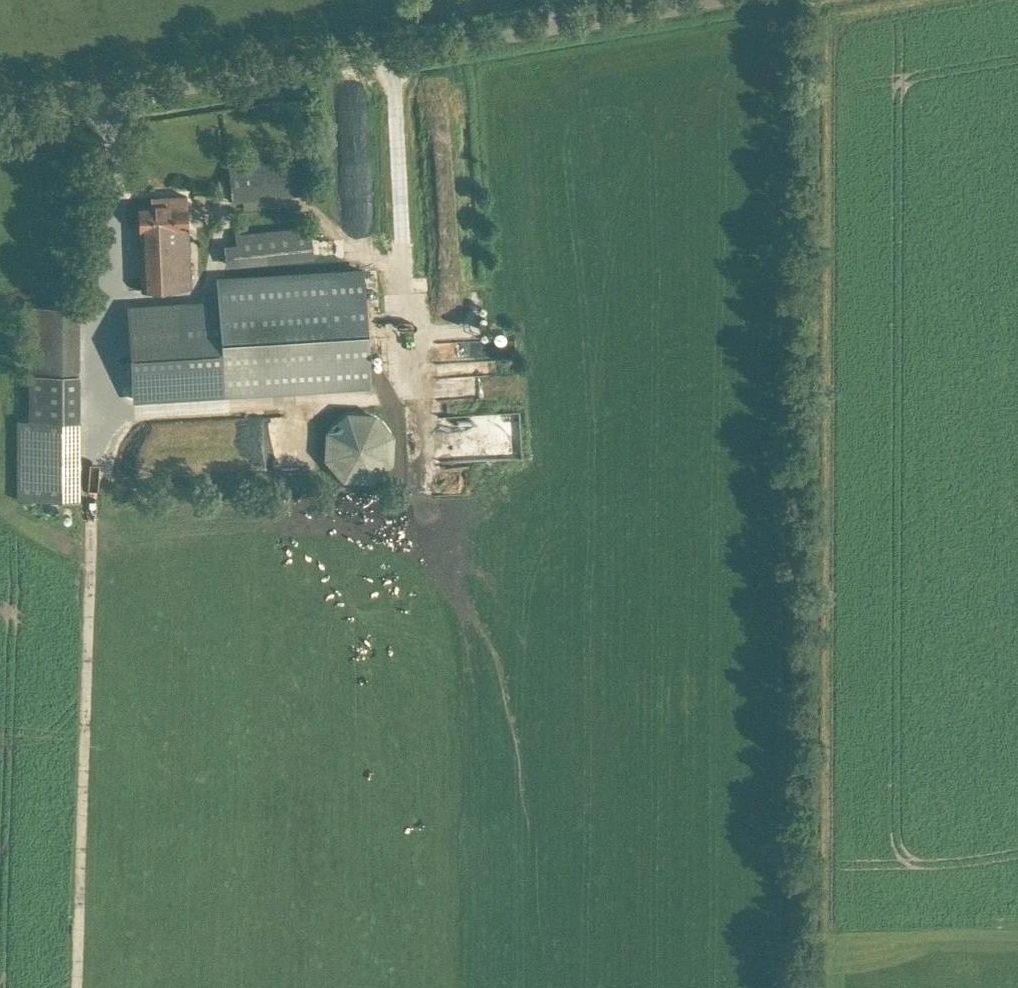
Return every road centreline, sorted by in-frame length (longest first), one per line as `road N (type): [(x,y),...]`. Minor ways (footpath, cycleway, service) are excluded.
road 1 (unclassified): [(0,121),(717,0)]
road 2 (track): [(78,987),(98,418)]

